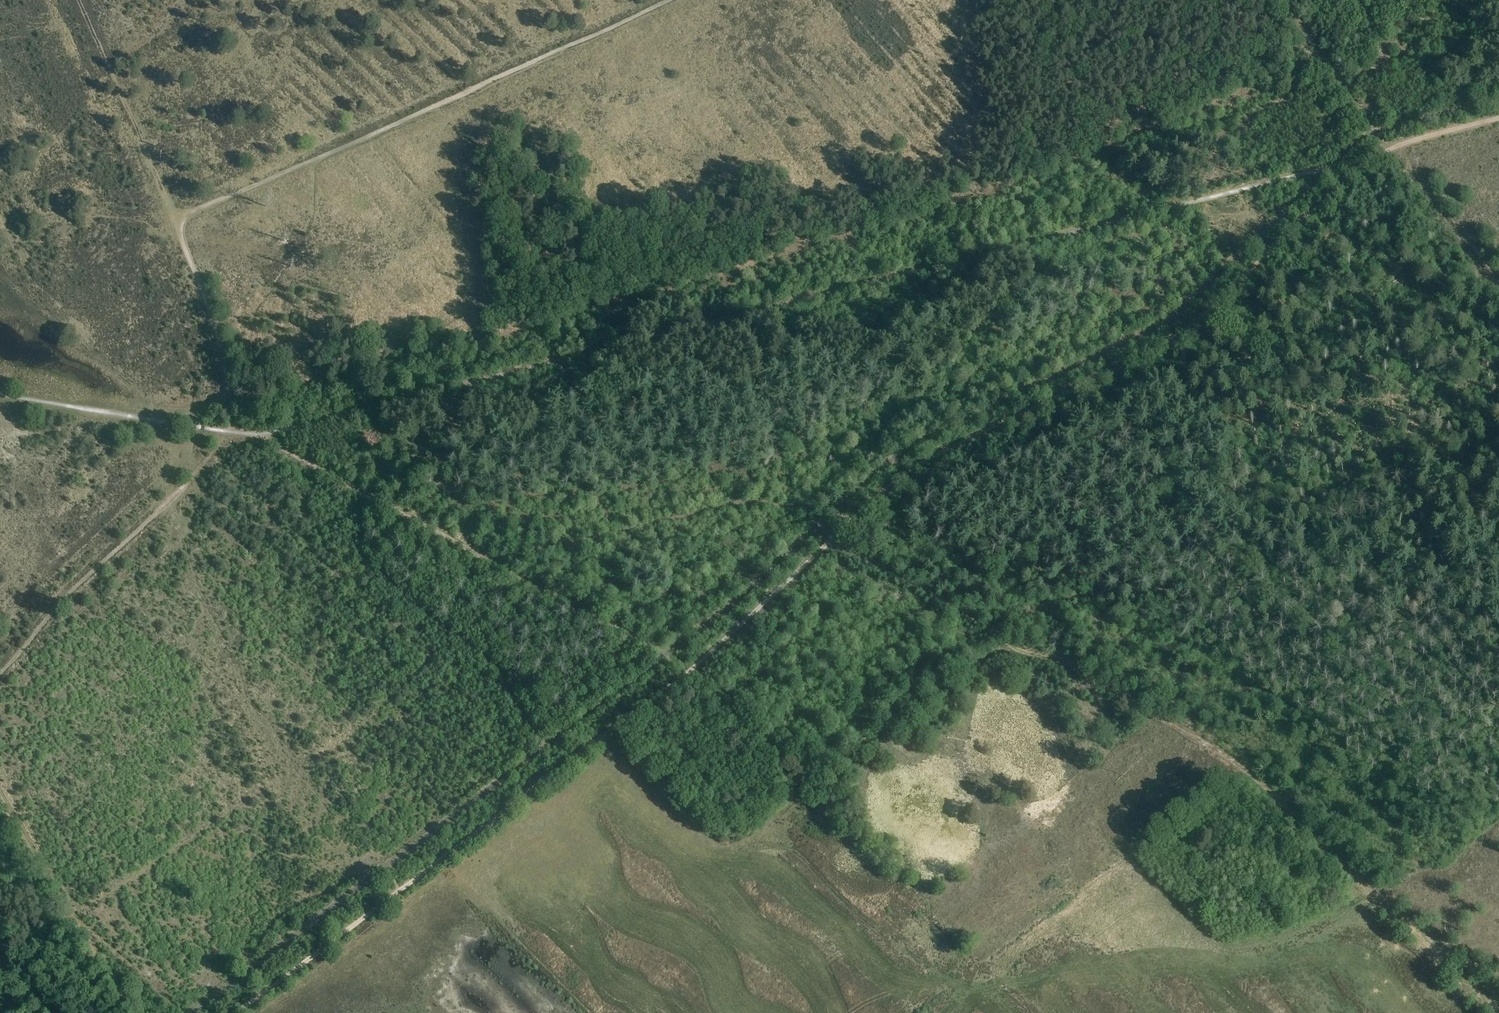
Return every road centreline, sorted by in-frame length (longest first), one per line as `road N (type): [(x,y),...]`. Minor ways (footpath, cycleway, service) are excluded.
road 1 (track): [(237,1012),(687,673),(902,474),(1187,329),(1378,156),(1498,118)]
road 2 (track): [(997,632),(850,553),(807,517),(768,502),(494,561),(233,424),(221,348),(176,219)]
road 3 (track): [(1496,1012),(1239,762),(997,632)]
road 4 (track): [(1498,603),(1484,620),(1437,629),(1350,591),(1301,587),(1205,602),(1150,591),(1063,599),(997,632)]
road 5 (track): [(673,0),(313,160)]
road 6 (track): [(176,219),(78,0)]
road 7 (track): [(687,673),(665,652),(494,561)]
road 8 (track): [(1389,150),(1273,0)]
road 9 (track): [(313,160),(176,219)]

